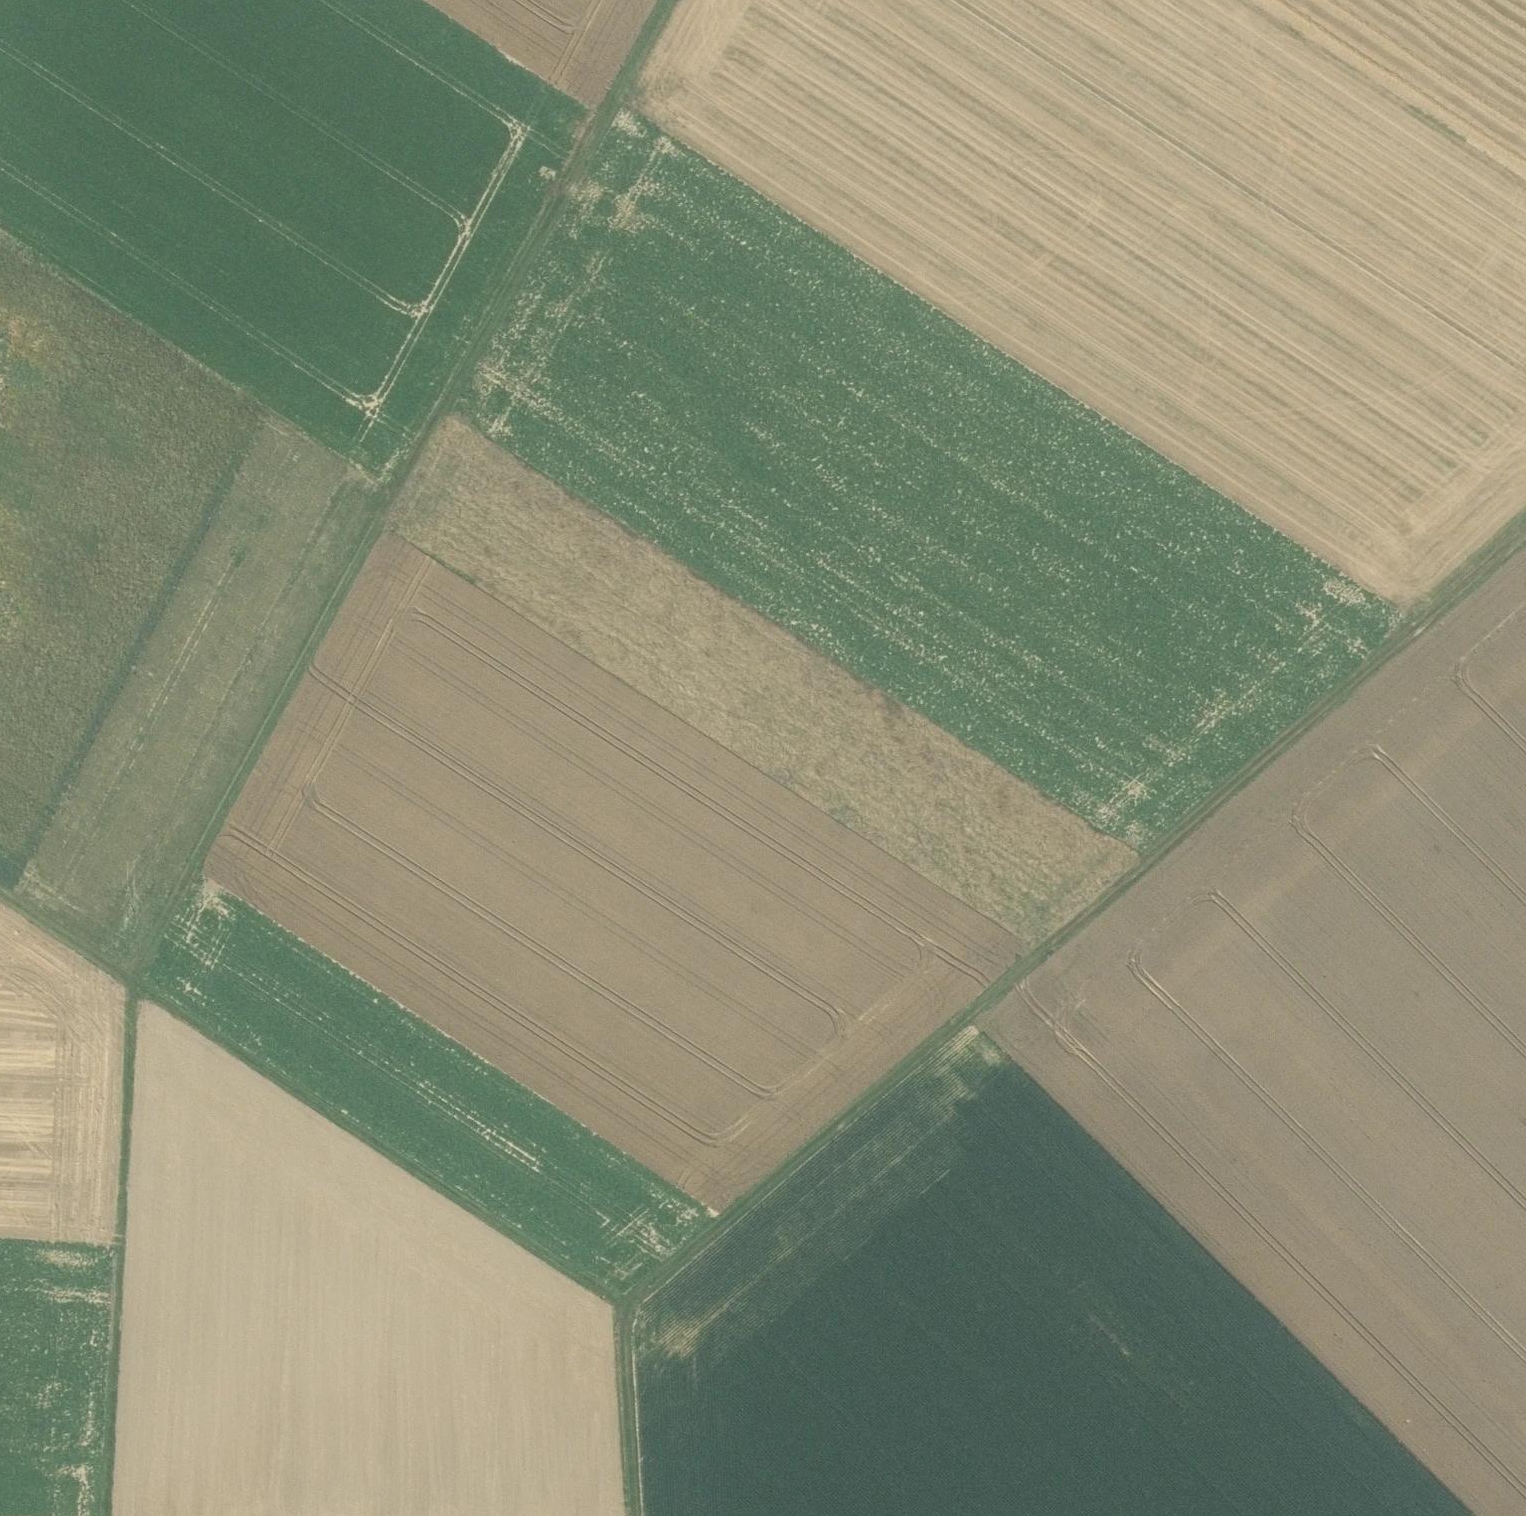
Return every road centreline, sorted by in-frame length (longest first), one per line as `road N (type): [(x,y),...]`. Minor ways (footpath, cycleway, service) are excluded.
road 1 (track): [(1525,535),(636,1315)]
road 2 (track): [(671,0),(149,980)]
road 3 (track): [(643,1515),(636,1315),(149,980)]
road 4 (track): [(121,1515),(149,980)]
road 5 (track): [(0,884),(149,980)]

